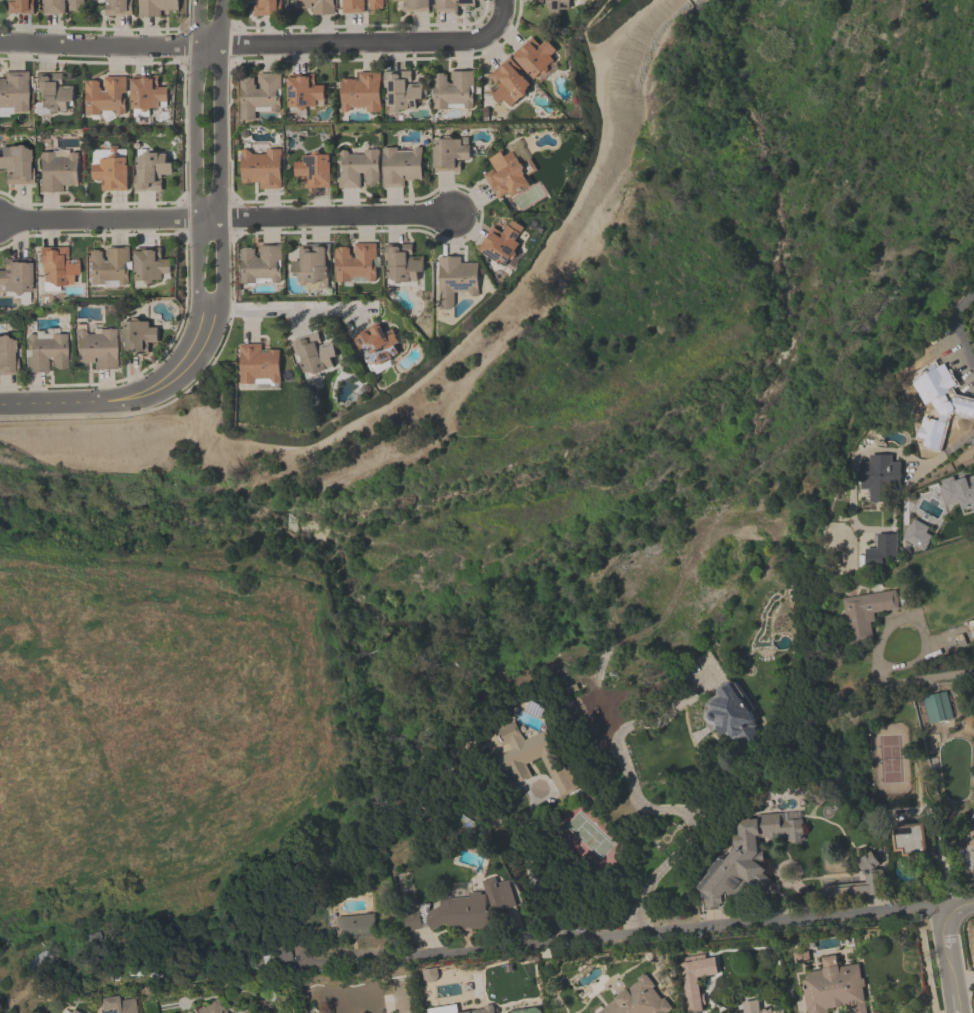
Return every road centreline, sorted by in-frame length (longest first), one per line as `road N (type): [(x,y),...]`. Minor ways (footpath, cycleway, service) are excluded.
road 1 (residential): [(313,965),(939,908)]
road 2 (residential): [(497,27),(476,43),(0,45)]
road 3 (residential): [(0,222),(448,217)]
road 4 (tertiary): [(169,379),(188,373),(221,319),(224,0)]
road 5 (tertiary): [(197,0),(196,312),(169,379)]
road 6 (tertiary): [(156,388),(123,400),(0,405)]

